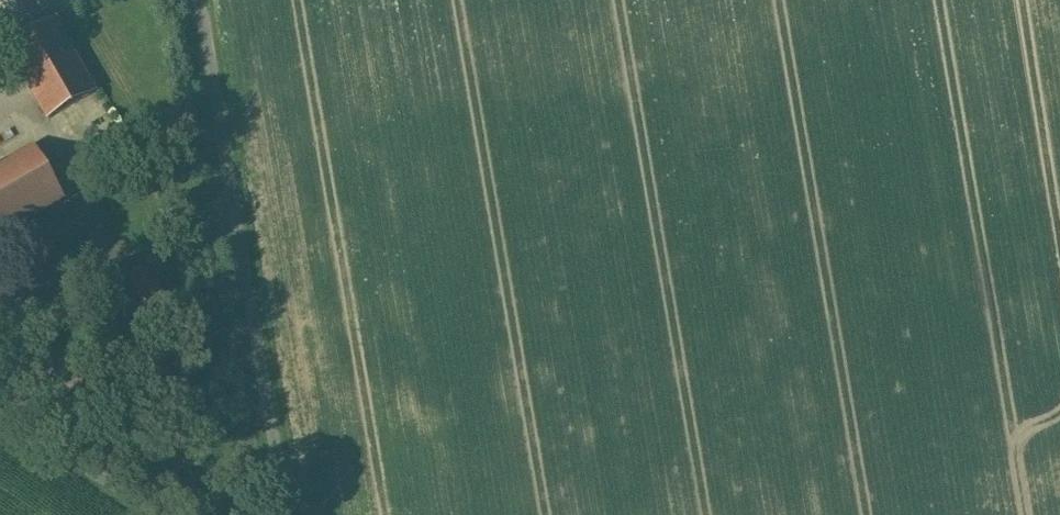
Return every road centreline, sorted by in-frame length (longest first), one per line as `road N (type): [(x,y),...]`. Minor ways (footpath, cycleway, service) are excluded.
road 1 (unclassified): [(198,0),(287,514)]

